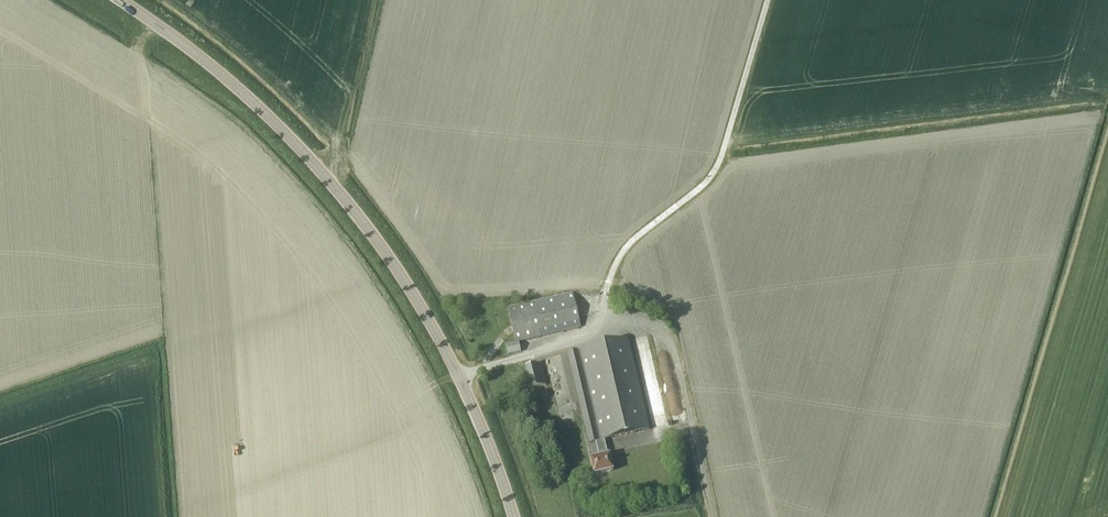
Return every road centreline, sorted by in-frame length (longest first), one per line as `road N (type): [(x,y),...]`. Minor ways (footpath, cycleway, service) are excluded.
road 1 (tertiary): [(509,516),(456,375),(407,288),(345,206),(223,75),(118,0)]

